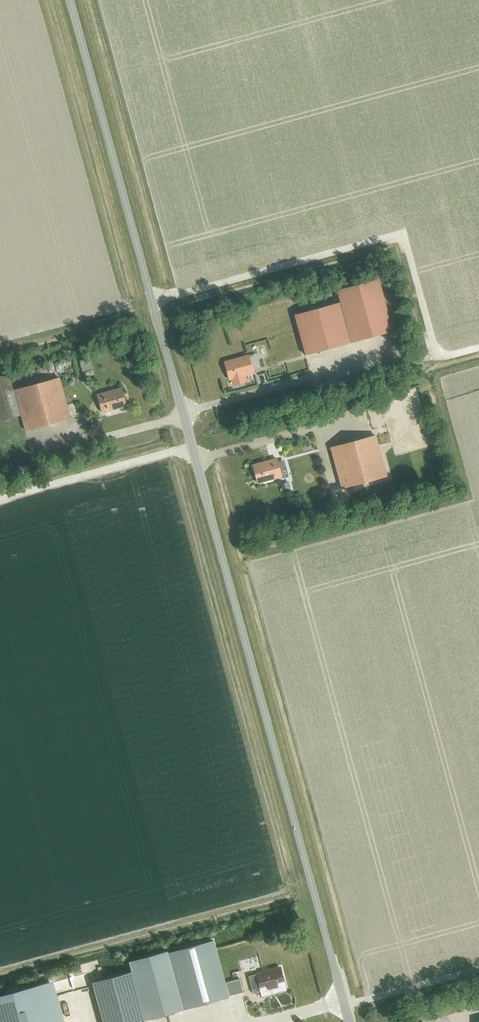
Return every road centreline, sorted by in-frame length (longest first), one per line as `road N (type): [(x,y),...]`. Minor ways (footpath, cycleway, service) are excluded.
road 1 (unclassified): [(340,1021),(62,0)]

